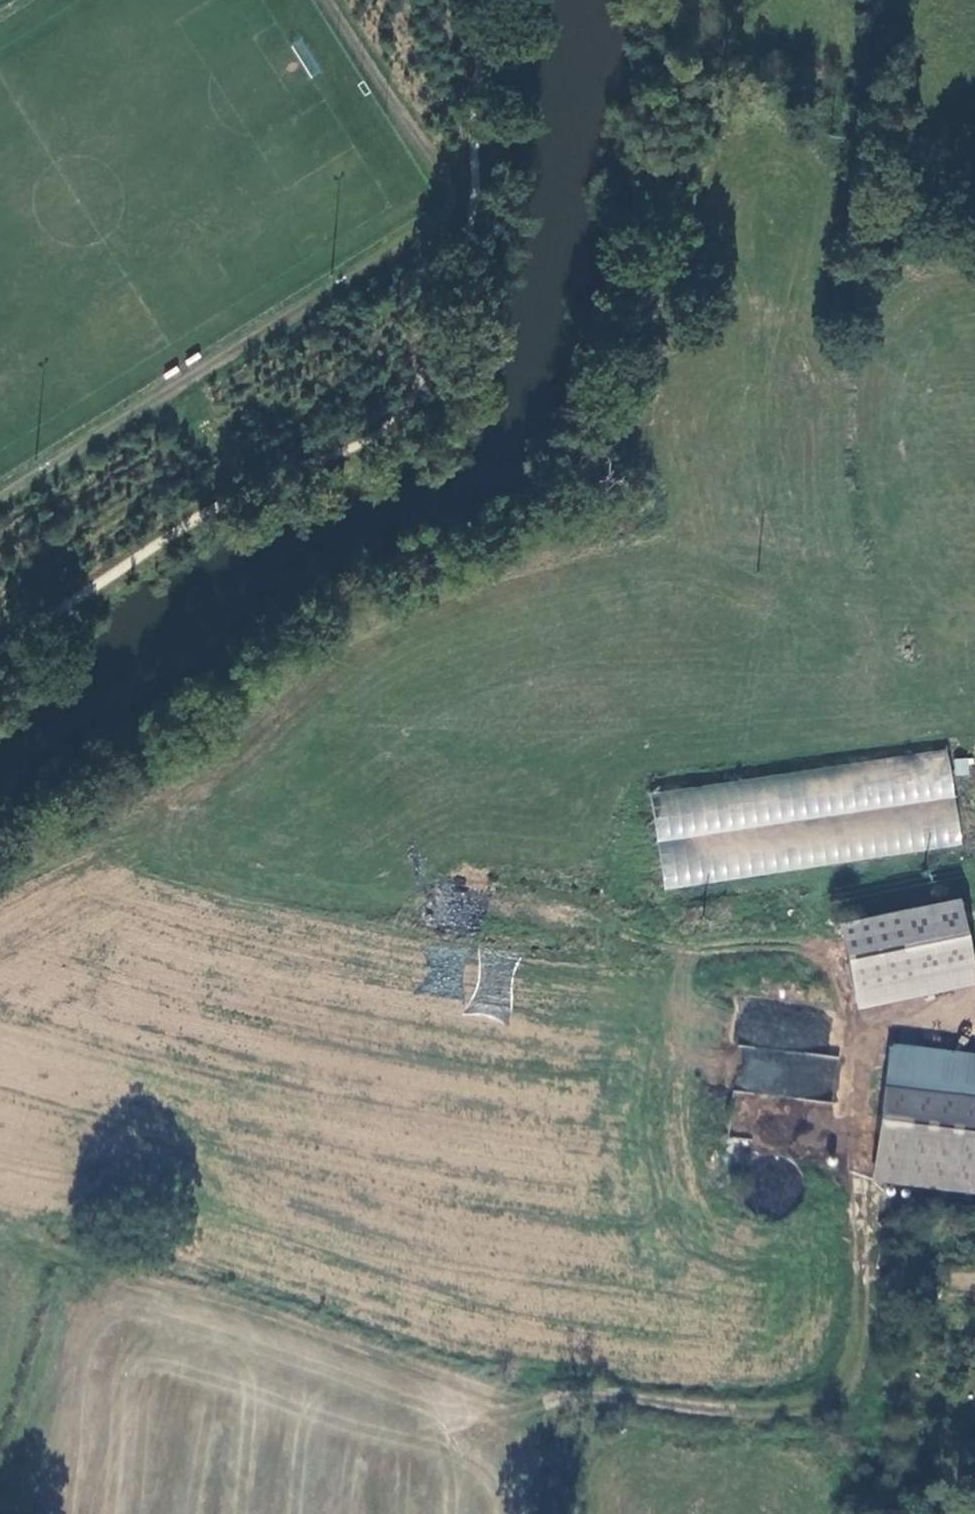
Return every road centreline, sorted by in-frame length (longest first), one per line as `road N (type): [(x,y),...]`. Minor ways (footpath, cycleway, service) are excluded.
road 1 (track): [(553,1412),(580,1400),(715,1415),(781,1413),(824,1400),(846,1378),(860,1332),(866,1050),(885,1030),(974,1018)]
road 2 (track): [(8,1513),(54,1331),(92,1285),(157,1281),(214,1296),(553,1412)]

